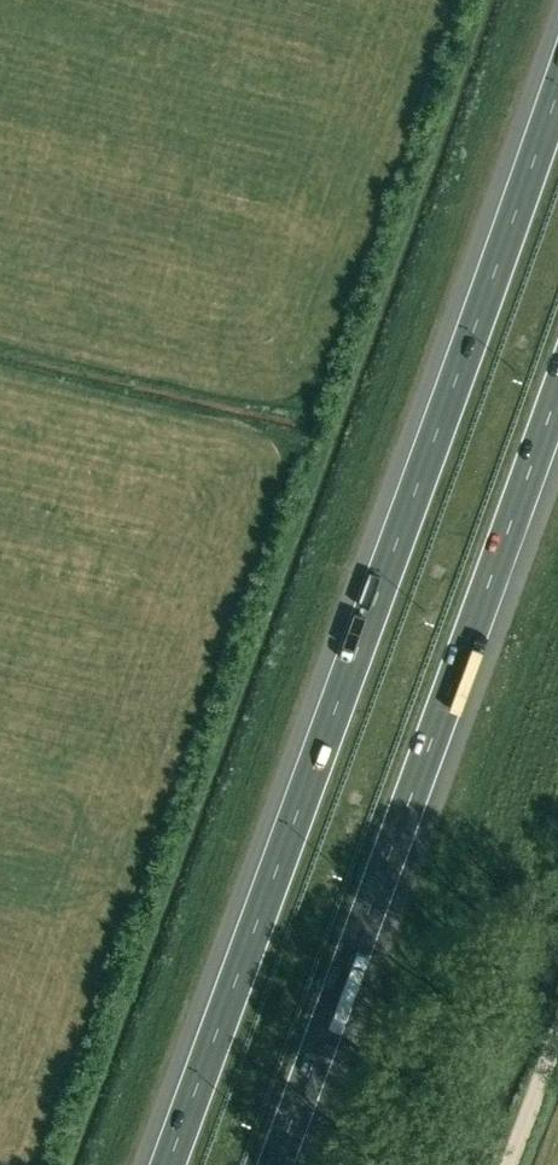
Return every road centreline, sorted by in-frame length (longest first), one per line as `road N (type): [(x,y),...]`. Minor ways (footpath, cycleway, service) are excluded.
road 1 (motorway): [(557,77),(164,1164)]
road 2 (motorway): [(274,1164),(557,377)]
road 3 (track): [(510,1164),(557,1038)]

